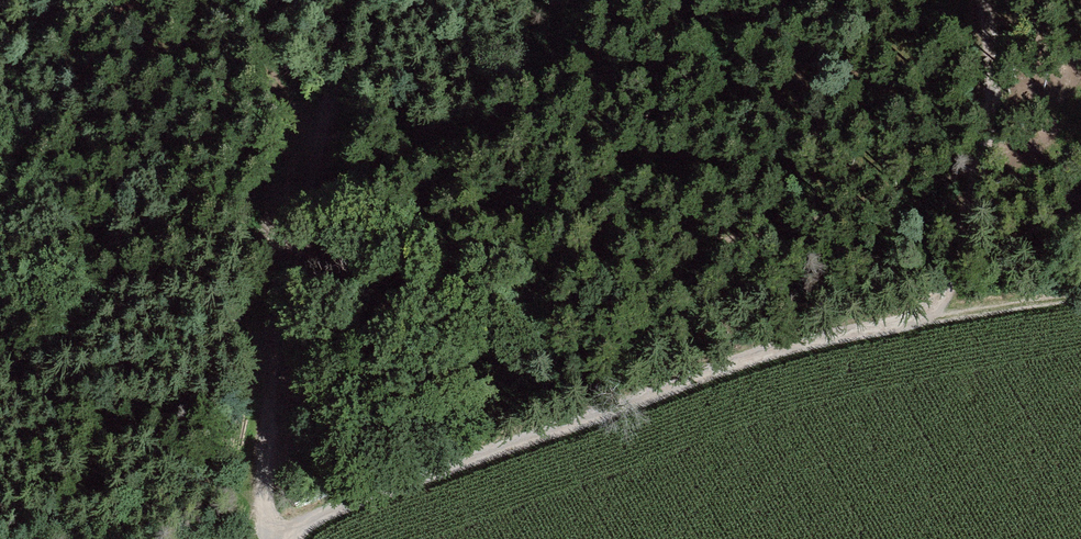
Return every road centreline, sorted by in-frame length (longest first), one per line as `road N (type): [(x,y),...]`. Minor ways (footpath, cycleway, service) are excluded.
road 1 (track): [(972,0),(967,238),(955,275),(919,320),(774,353),(268,535)]
road 2 (track): [(358,0),(306,180),(265,447),(268,535)]
road 3 (track): [(265,447),(0,282)]
road 4 (track): [(306,180),(236,0)]
road 5 (track): [(1080,290),(919,320)]

